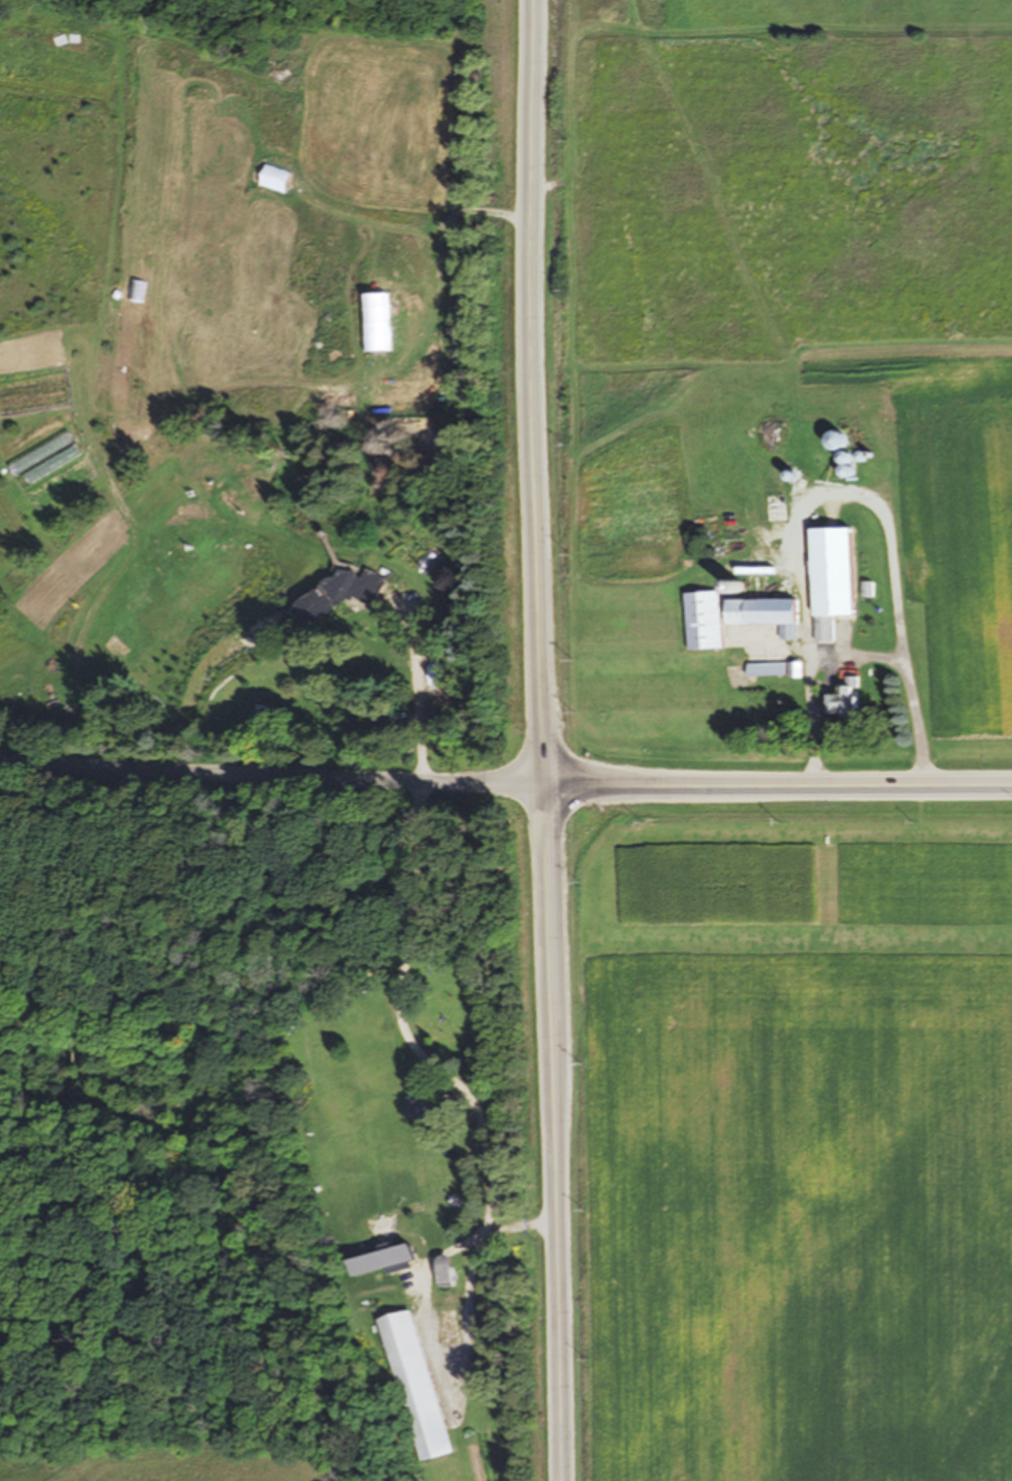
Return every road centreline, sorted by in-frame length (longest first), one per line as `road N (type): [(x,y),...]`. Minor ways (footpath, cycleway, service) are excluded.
road 1 (secondary): [(551,778),(538,516),(533,0)]
road 2 (secondary): [(564,1480),(551,778)]
road 3 (residential): [(551,778),(0,754)]
road 4 (secondary): [(551,778),(1011,777)]

